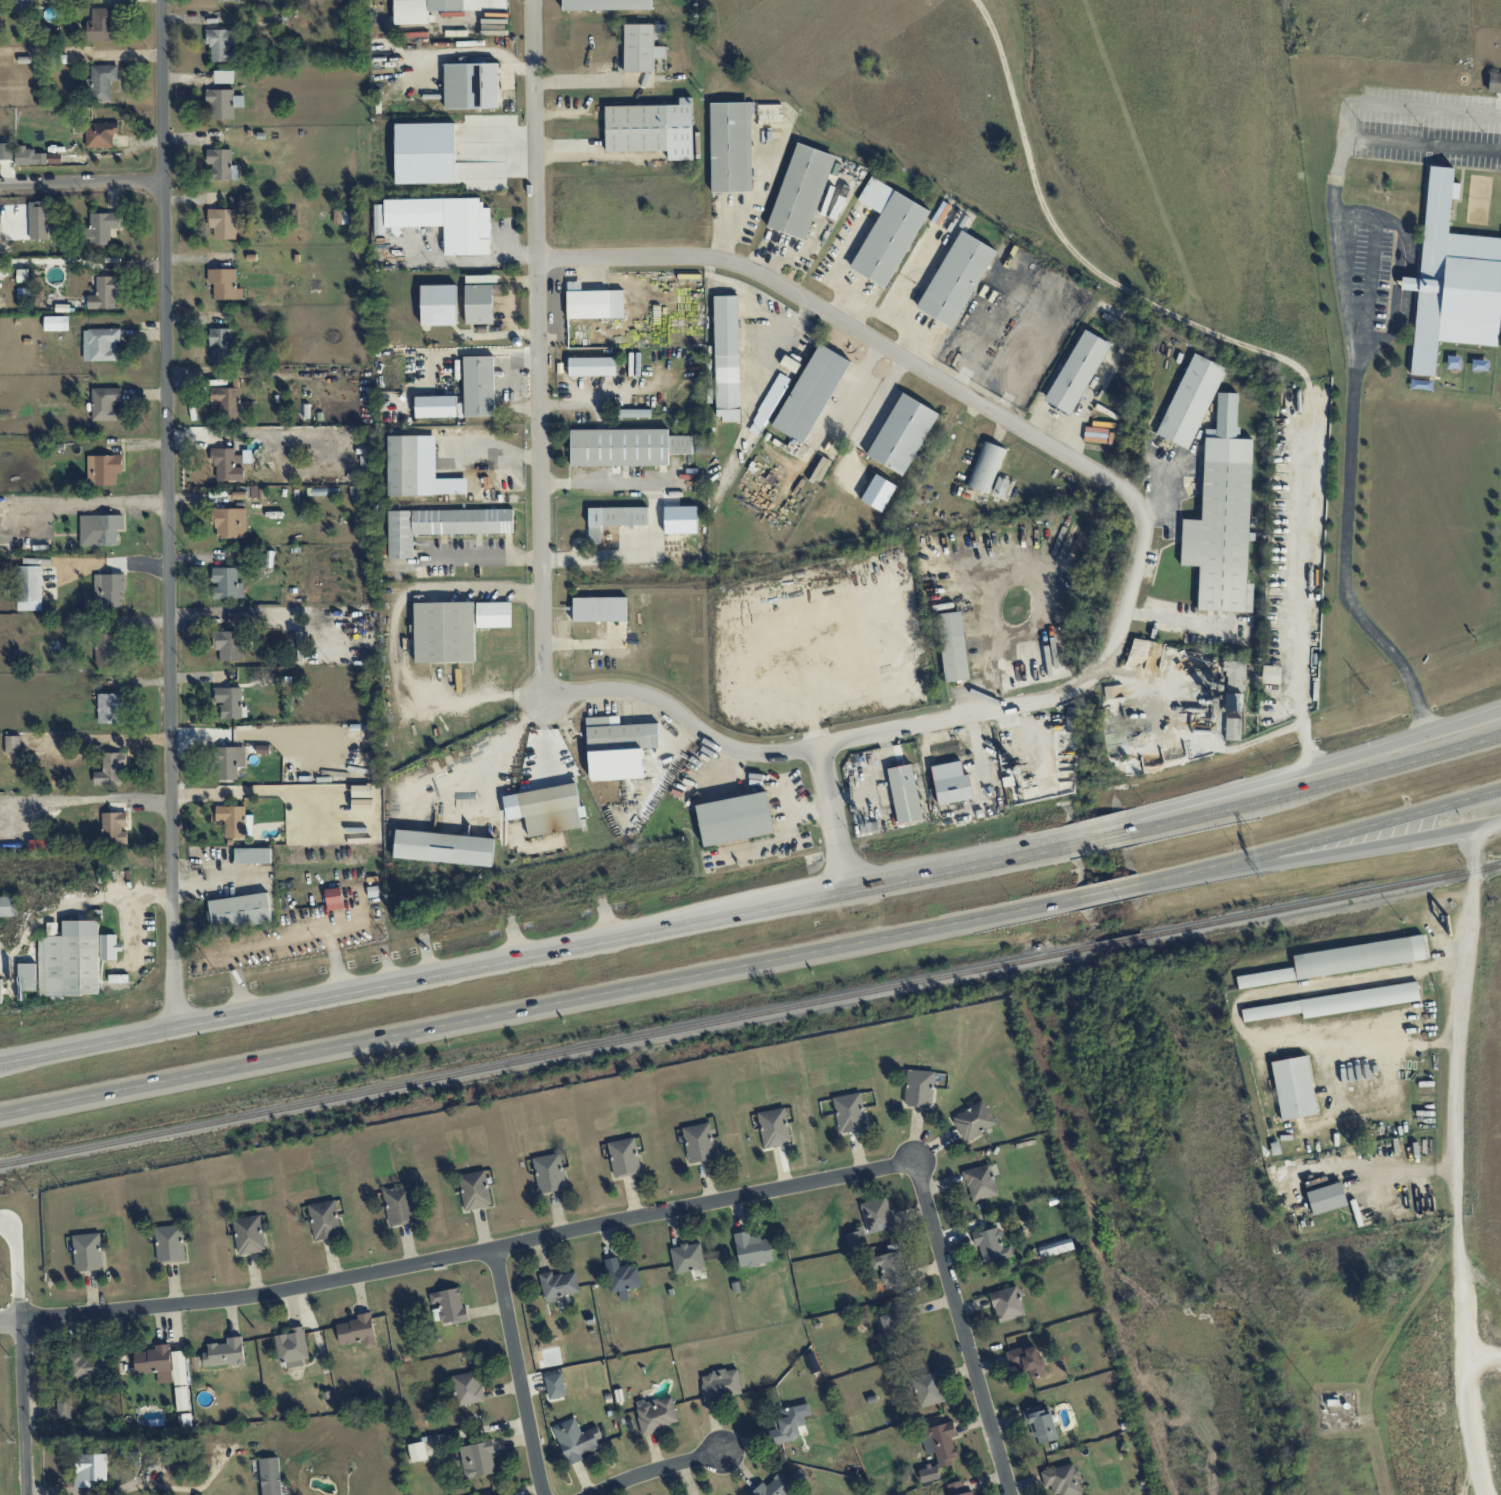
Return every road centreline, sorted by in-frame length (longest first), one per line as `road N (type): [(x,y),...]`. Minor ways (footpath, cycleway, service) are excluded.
road 1 (residential): [(543,680),(565,698),(591,689),(642,693),(717,743),(754,754),(1053,699),(1087,680),(1113,648),(1146,530),(1140,506),(1122,489),(745,266),(699,256),(538,260)]
road 2 (residential): [(21,1319),(322,1286),(912,1161),(1007,1494)]
road 3 (trunk): [(0,1114),(1078,897)]
road 4 (residential): [(163,0),(173,1026)]
road 5 (trunk): [(846,886),(0,1065)]
road 6 (residential): [(543,680),(534,0)]
road 7 (residential): [(1489,1494),(1476,1433),(1456,1199),(1457,1023),(1474,871),(1469,827)]
road 8 (trunk): [(1500,711),(1130,829)]
road 9 (trunk): [(1500,733),(1130,829)]
road 10 (trunk): [(1140,883),(1500,792)]
road 11 (trunk): [(1140,883),(1500,820)]
road 12 (residential): [(493,1248),(543,1494)]
road 13 (trunk): [(1066,843),(846,886)]
road 14 (residential): [(26,1494),(21,1319)]
road 15 (residential): [(165,181),(0,184)]
road 16 (residential): [(846,886),(818,745)]
road 17 (residential): [(598,1494),(724,1453)]

